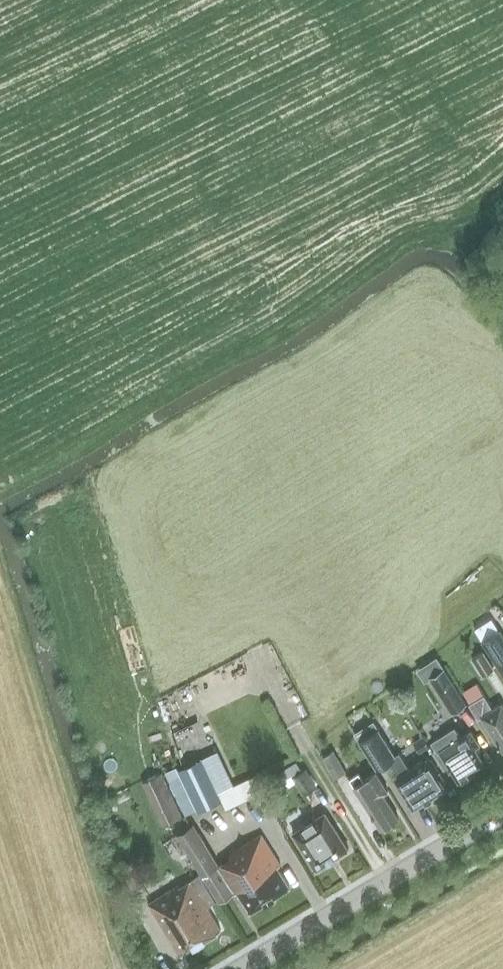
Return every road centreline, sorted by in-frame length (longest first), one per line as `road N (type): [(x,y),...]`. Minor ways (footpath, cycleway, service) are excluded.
road 1 (tertiary): [(237,968),(502,812)]

